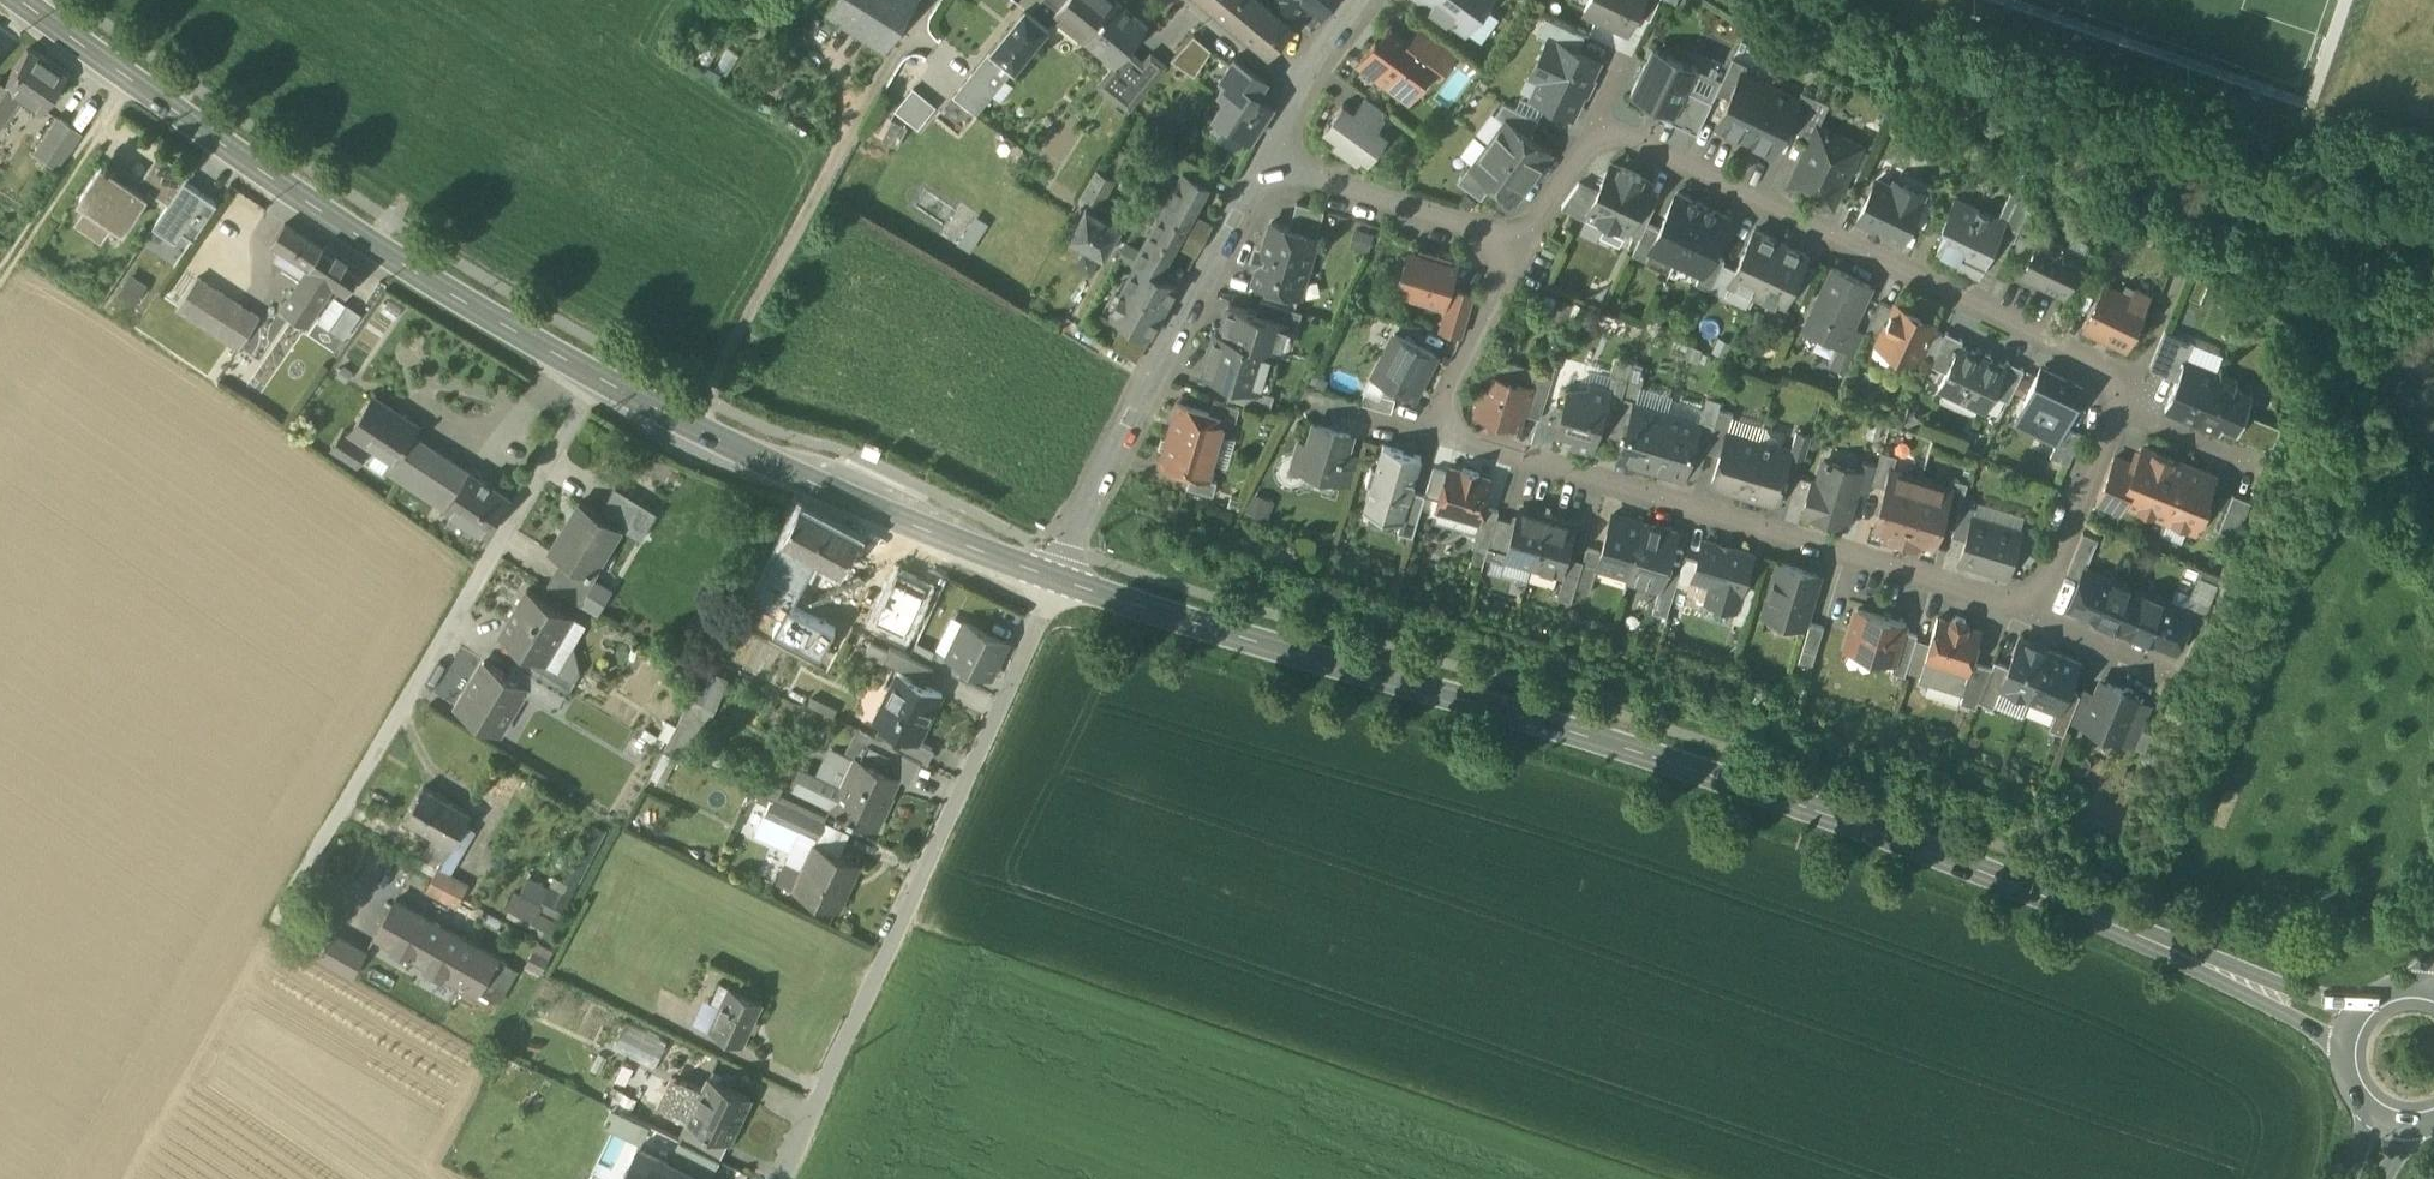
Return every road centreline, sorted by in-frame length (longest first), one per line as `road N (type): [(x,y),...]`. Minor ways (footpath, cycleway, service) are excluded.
road 1 (tertiary): [(1060,583),(1722,778),(1994,877),(2355,1029)]
road 2 (tertiary): [(34,11),(455,299),(687,425)]
road 3 (residential): [(1060,583),(780,1178)]
road 4 (residential): [(1439,433),(2033,614)]
road 5 (residential): [(2130,382),(1596,128)]
road 6 (unclassified): [(687,425),(926,0)]
road 7 (residential): [(1060,583),(1065,551),(1261,175)]
road 8 (tertiary): [(687,425),(842,497),(1060,583)]
road 9 (track): [(121,1178),(279,912)]
road 10 (residential): [(1261,175),(1514,246)]
road 11 (track): [(127,79),(0,268)]
road 12 (residential): [(2033,614),(2117,412)]
road 13 (residential): [(1514,246),(1439,433)]
road 14 (residential): [(2033,614),(2172,670)]
road 15 (residential): [(1304,94),(1189,0)]
road 16 (residential): [(2253,465),(2117,412)]
road 17 (residential): [(1596,128),(1514,246)]
road 18 (residential): [(2130,382),(2185,254)]

